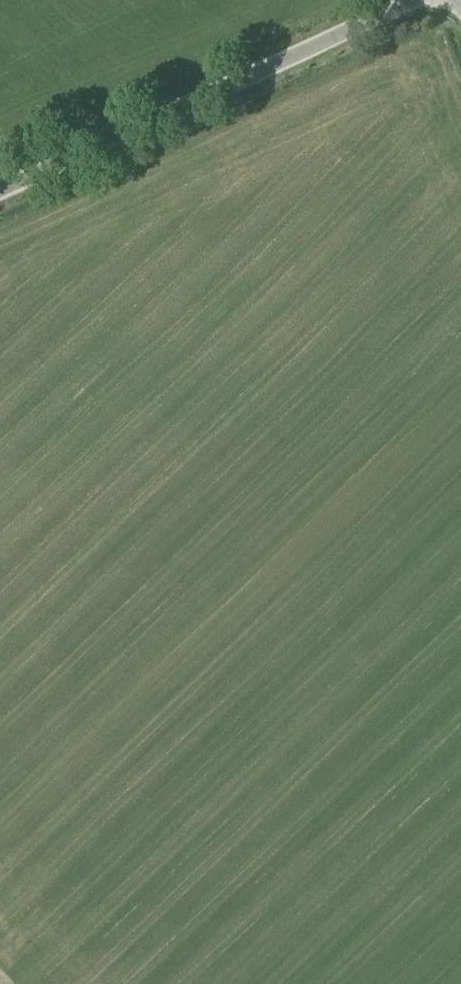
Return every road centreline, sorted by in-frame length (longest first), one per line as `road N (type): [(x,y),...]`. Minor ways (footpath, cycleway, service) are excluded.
road 1 (unclassified): [(0,196),(429,0)]

